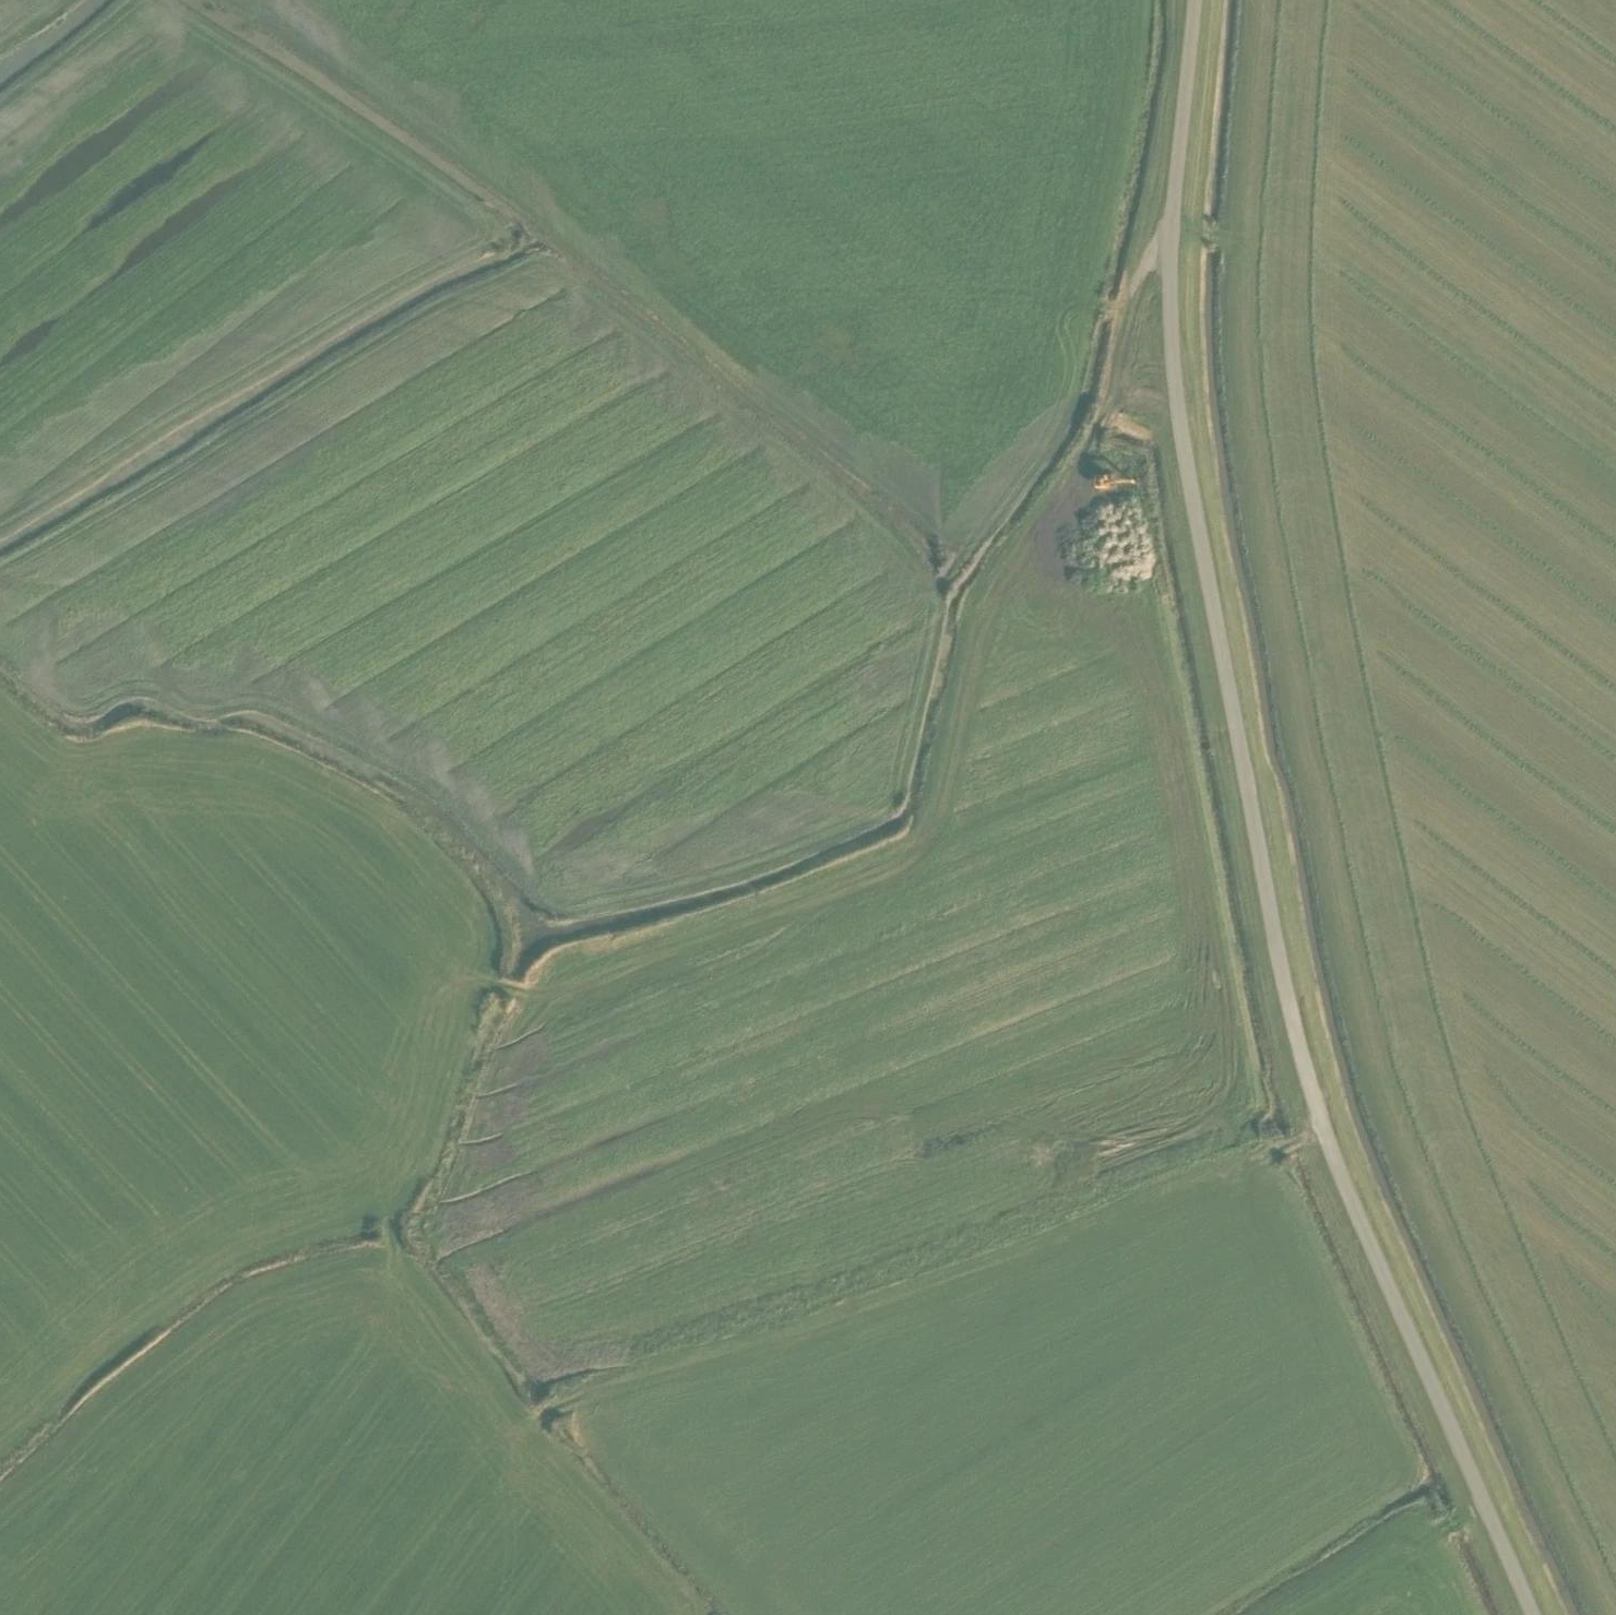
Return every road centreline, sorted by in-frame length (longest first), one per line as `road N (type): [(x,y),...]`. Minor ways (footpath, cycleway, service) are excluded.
road 1 (unclassified): [(1539,1614),(1319,1102),(1269,869),(1183,414),(1183,157),(1201,0)]

